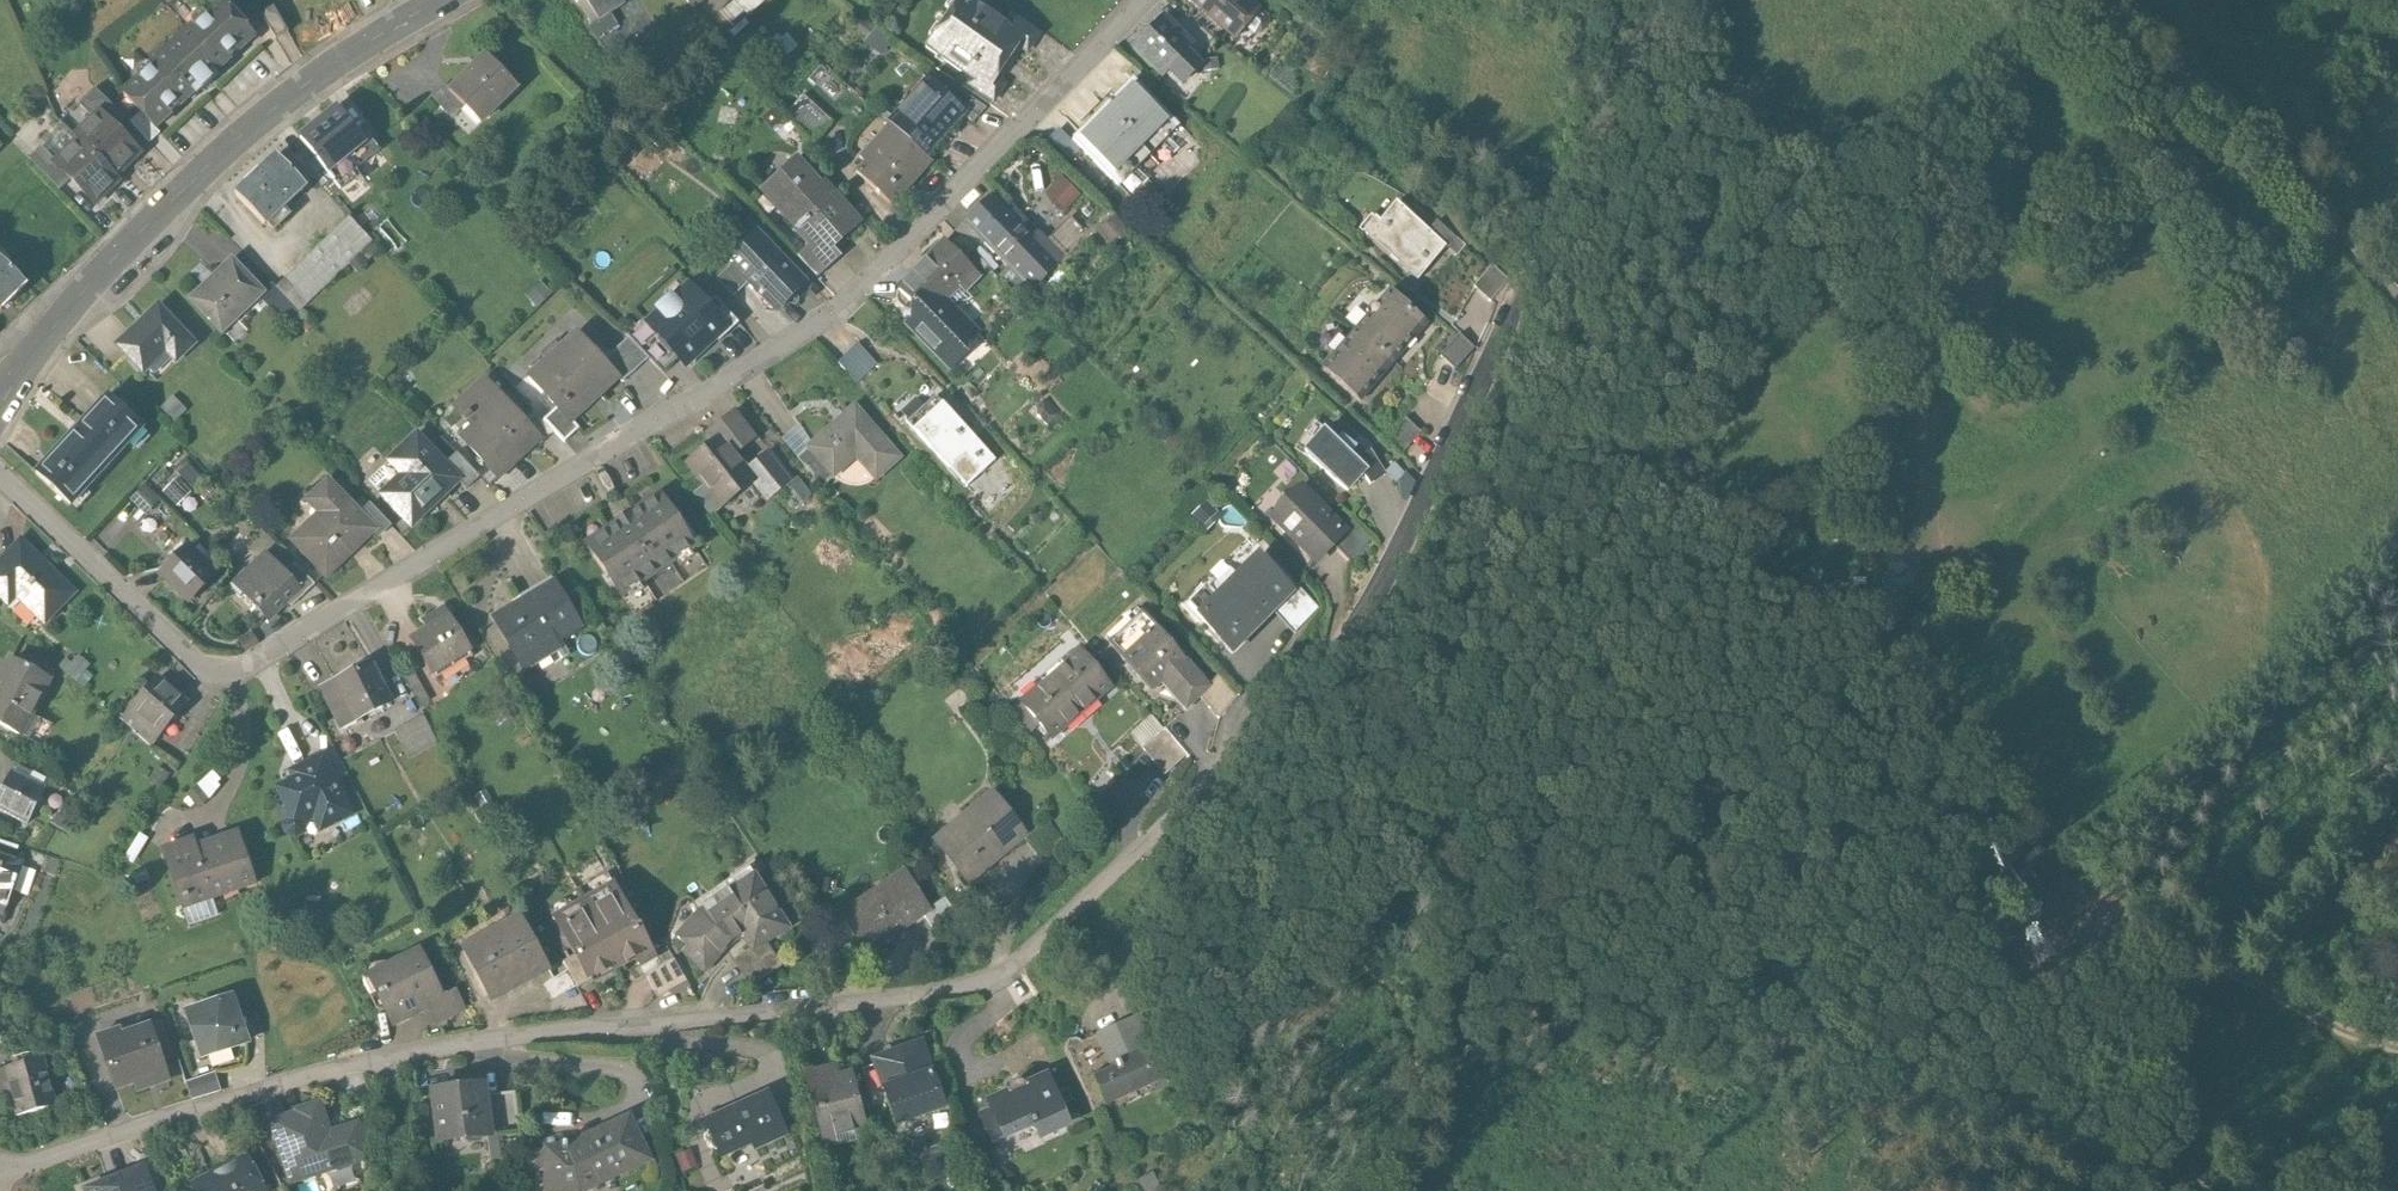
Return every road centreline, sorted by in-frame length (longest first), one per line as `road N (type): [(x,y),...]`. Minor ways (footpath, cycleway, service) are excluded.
road 1 (residential): [(1506,289),(1394,574),(1148,840),(1025,959),(981,978),(795,1008),(504,1037),(383,1061),(0,1175)]
road 2 (residential): [(0,475),(191,662),(209,674),(234,674),(842,307),(1140,0)]
road 3 (secondary): [(438,0),(244,133),(49,331),(5,390)]
road 4 (track): [(2397,296),(2320,206),(2109,0)]
road 5 (track): [(1650,0),(1506,289)]

